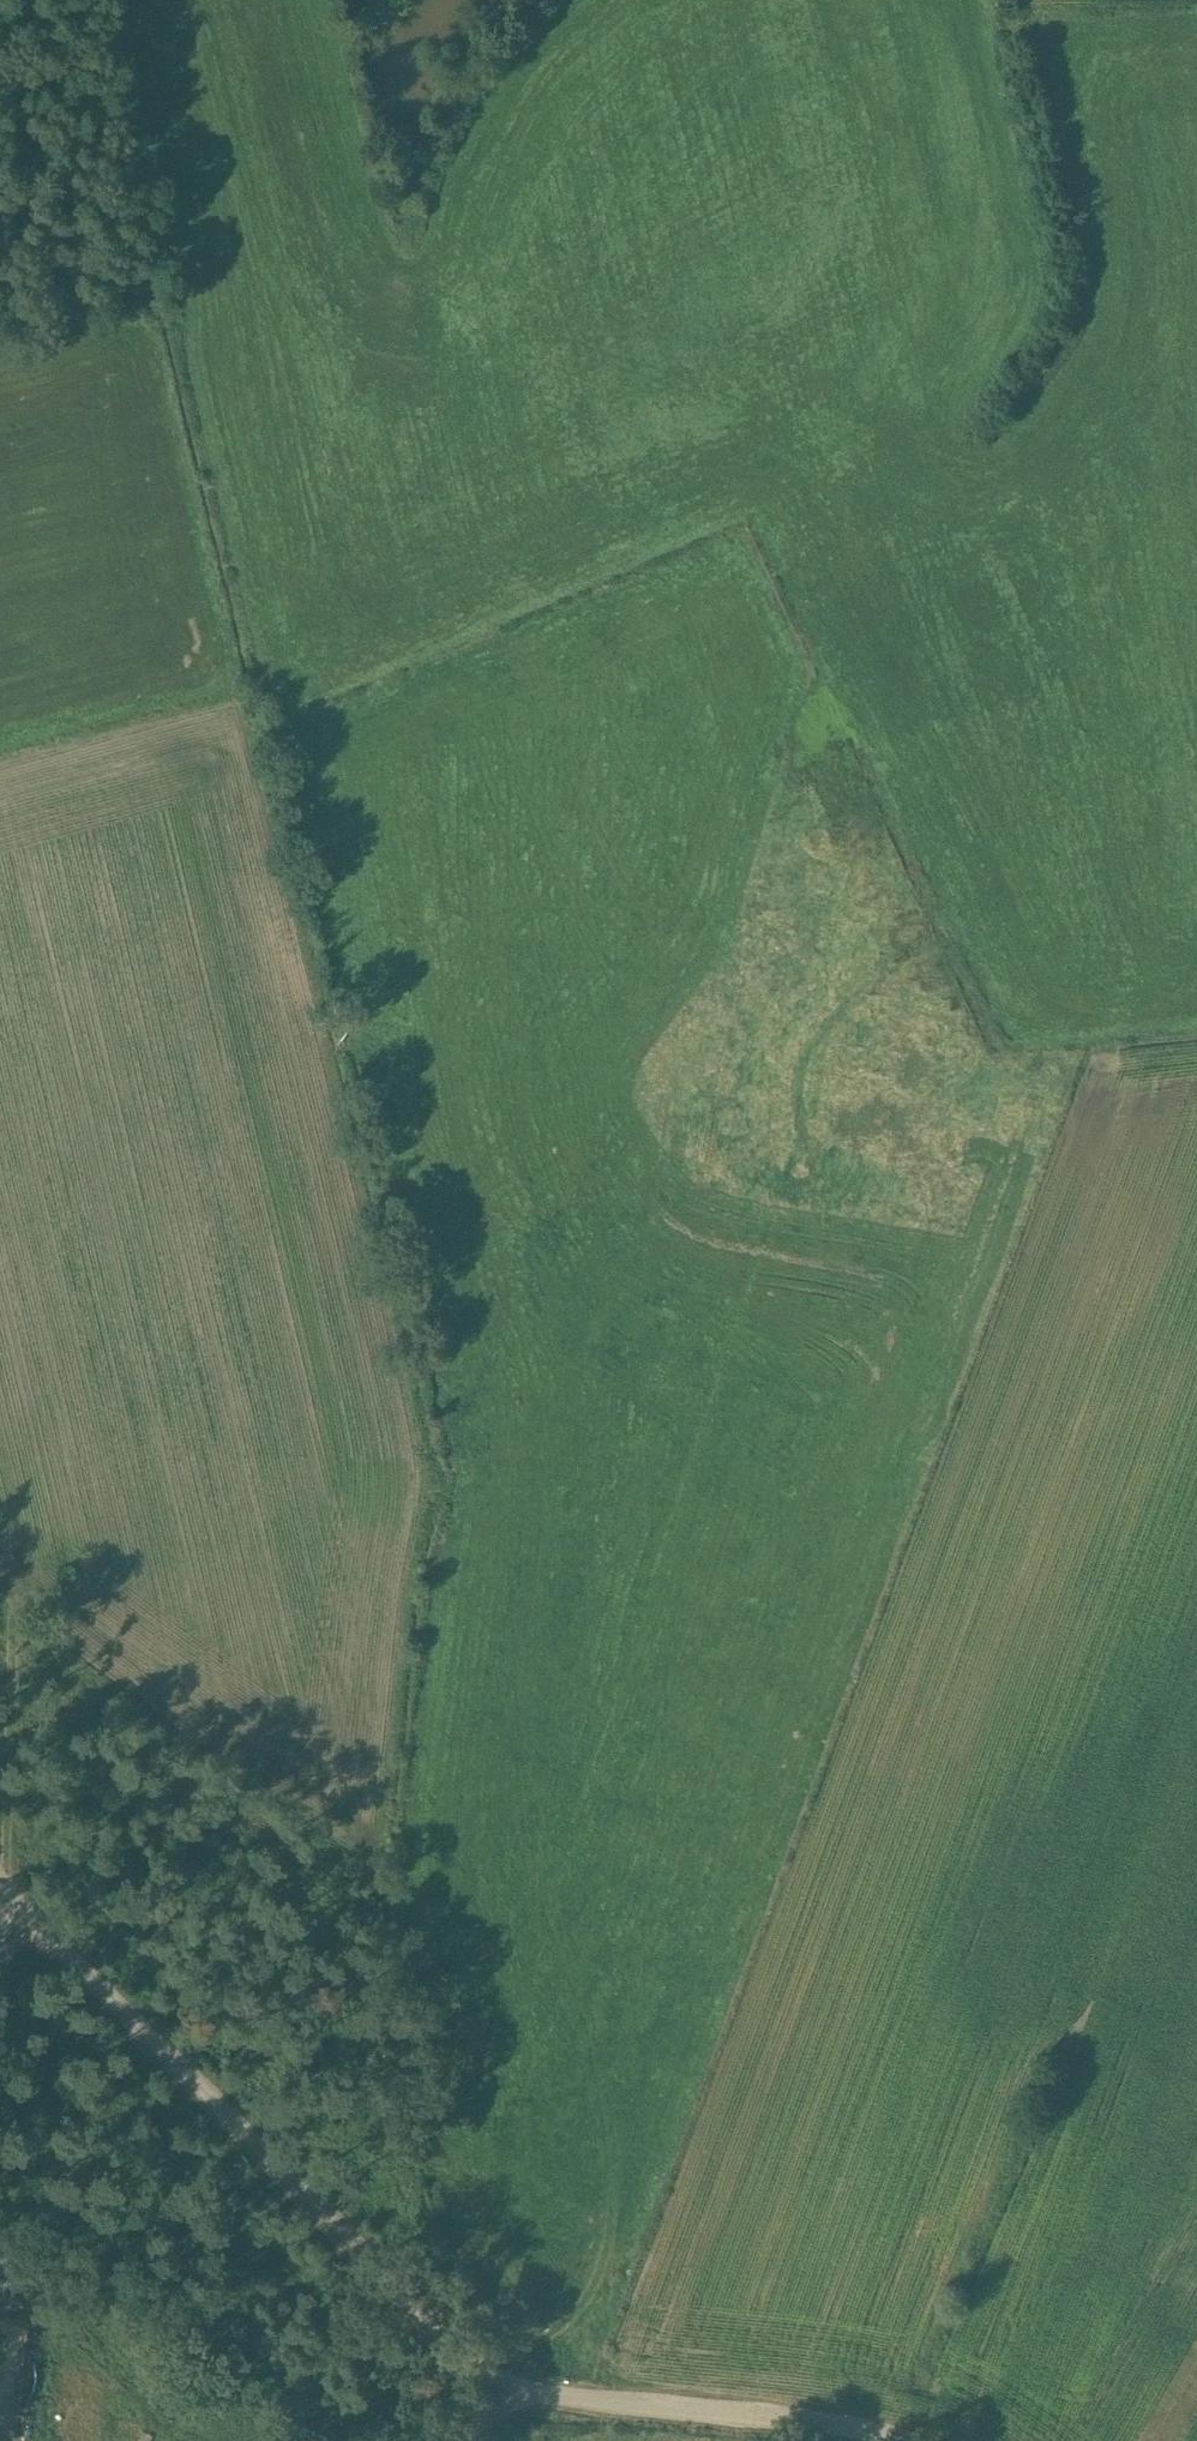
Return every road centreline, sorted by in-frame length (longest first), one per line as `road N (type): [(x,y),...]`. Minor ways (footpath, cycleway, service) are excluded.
road 1 (unclassified): [(0,1874),(500,2396),(905,2430),(920,2440)]

